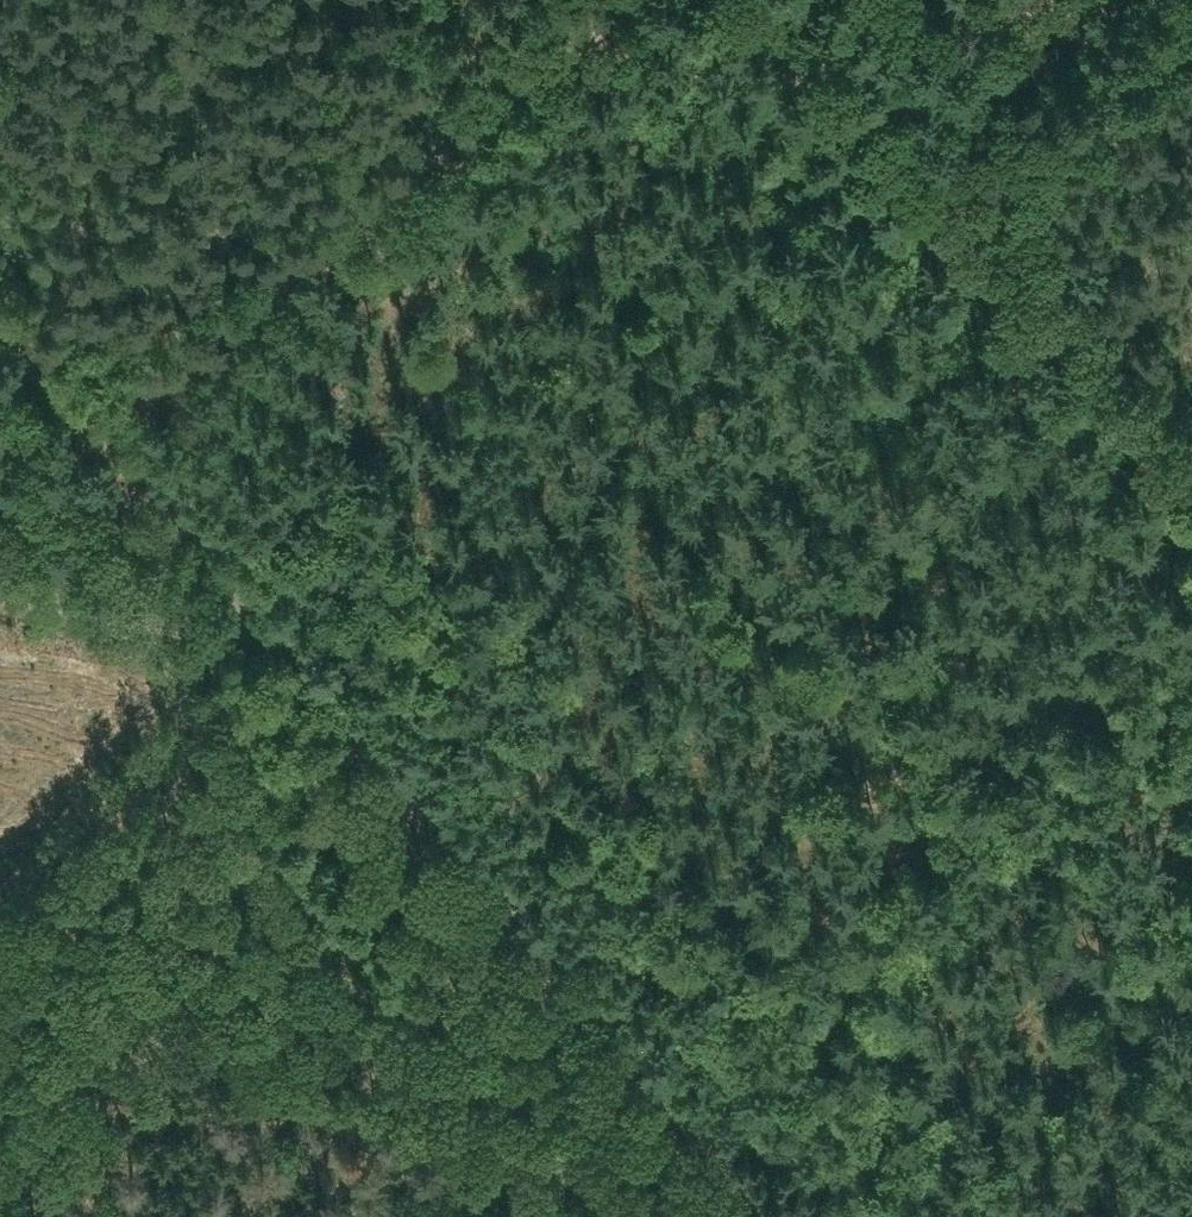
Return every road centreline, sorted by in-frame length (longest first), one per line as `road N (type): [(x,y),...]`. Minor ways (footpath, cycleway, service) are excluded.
road 1 (track): [(0,335),(244,608),(652,1091)]
road 2 (track): [(1191,629),(652,1091)]
road 3 (track): [(713,0),(1191,510)]
road 4 (track): [(95,445),(630,0)]
road 5 (track): [(274,647),(0,911)]
road 6 (track): [(935,243),(1191,52)]
road 7 (track): [(652,1091),(759,1216)]

